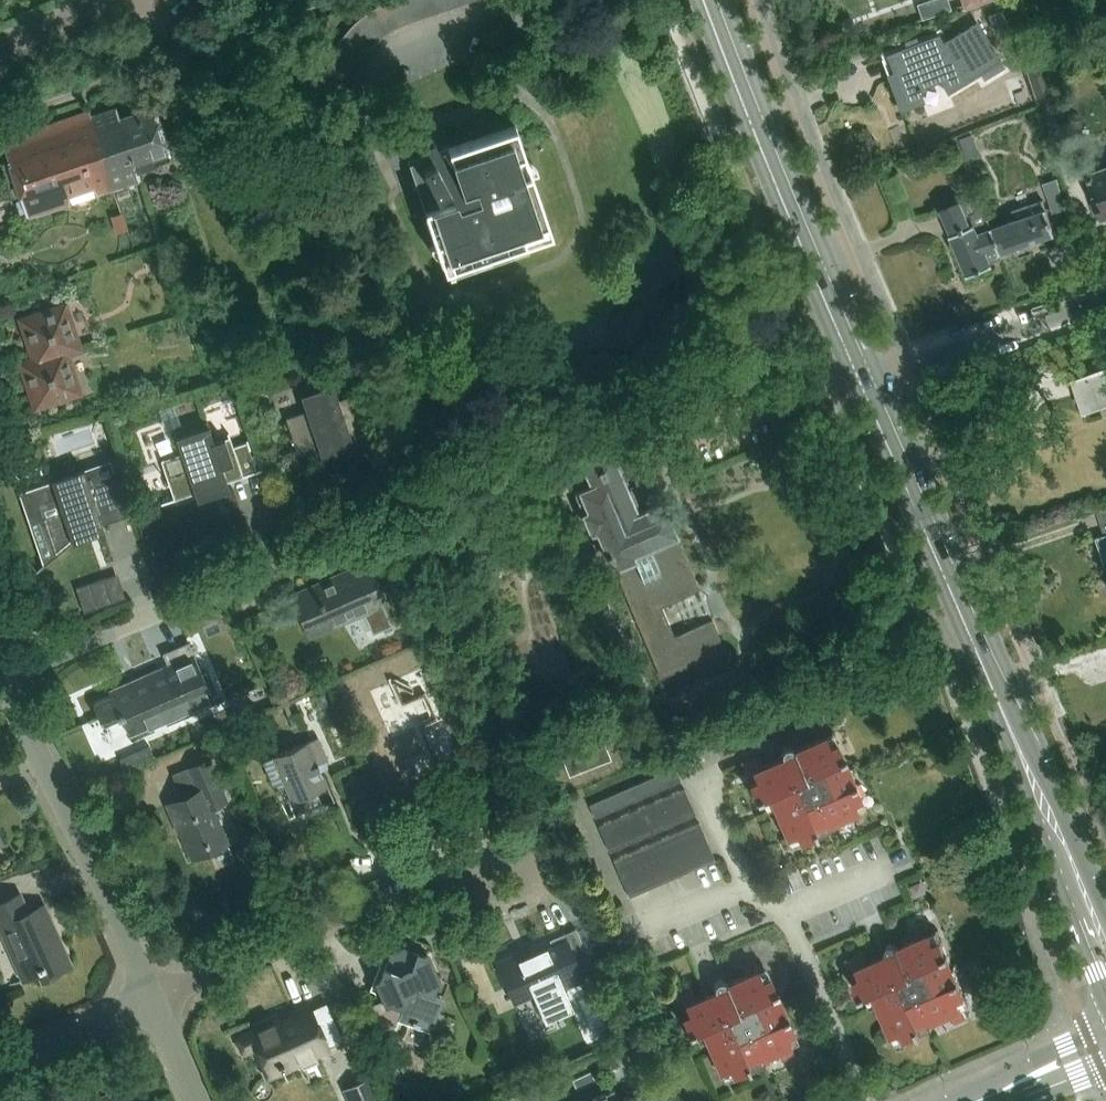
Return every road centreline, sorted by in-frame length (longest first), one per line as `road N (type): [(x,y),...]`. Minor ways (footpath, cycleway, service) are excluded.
road 1 (secondary): [(1105,942),(867,380)]
road 2 (residential): [(3,678),(412,507)]
road 3 (secondary): [(867,380),(712,0)]
road 4 (residential): [(155,1004),(474,864),(515,873)]
road 5 (residential): [(155,1004),(3,678)]
road 6 (unclassified): [(83,82),(339,0)]
road 7 (residential): [(867,380),(1105,297)]
road 8 (residential): [(869,1100),(786,916)]
road 9 (residential): [(0,1076),(155,1004)]
road 10 (residential): [(786,916),(744,887),(700,779)]
road 11 (tertiary): [(1105,1044),(974,1100)]
road 12 (residential): [(786,916),(911,860)]
road 13 (residential): [(0,50),(110,0)]

